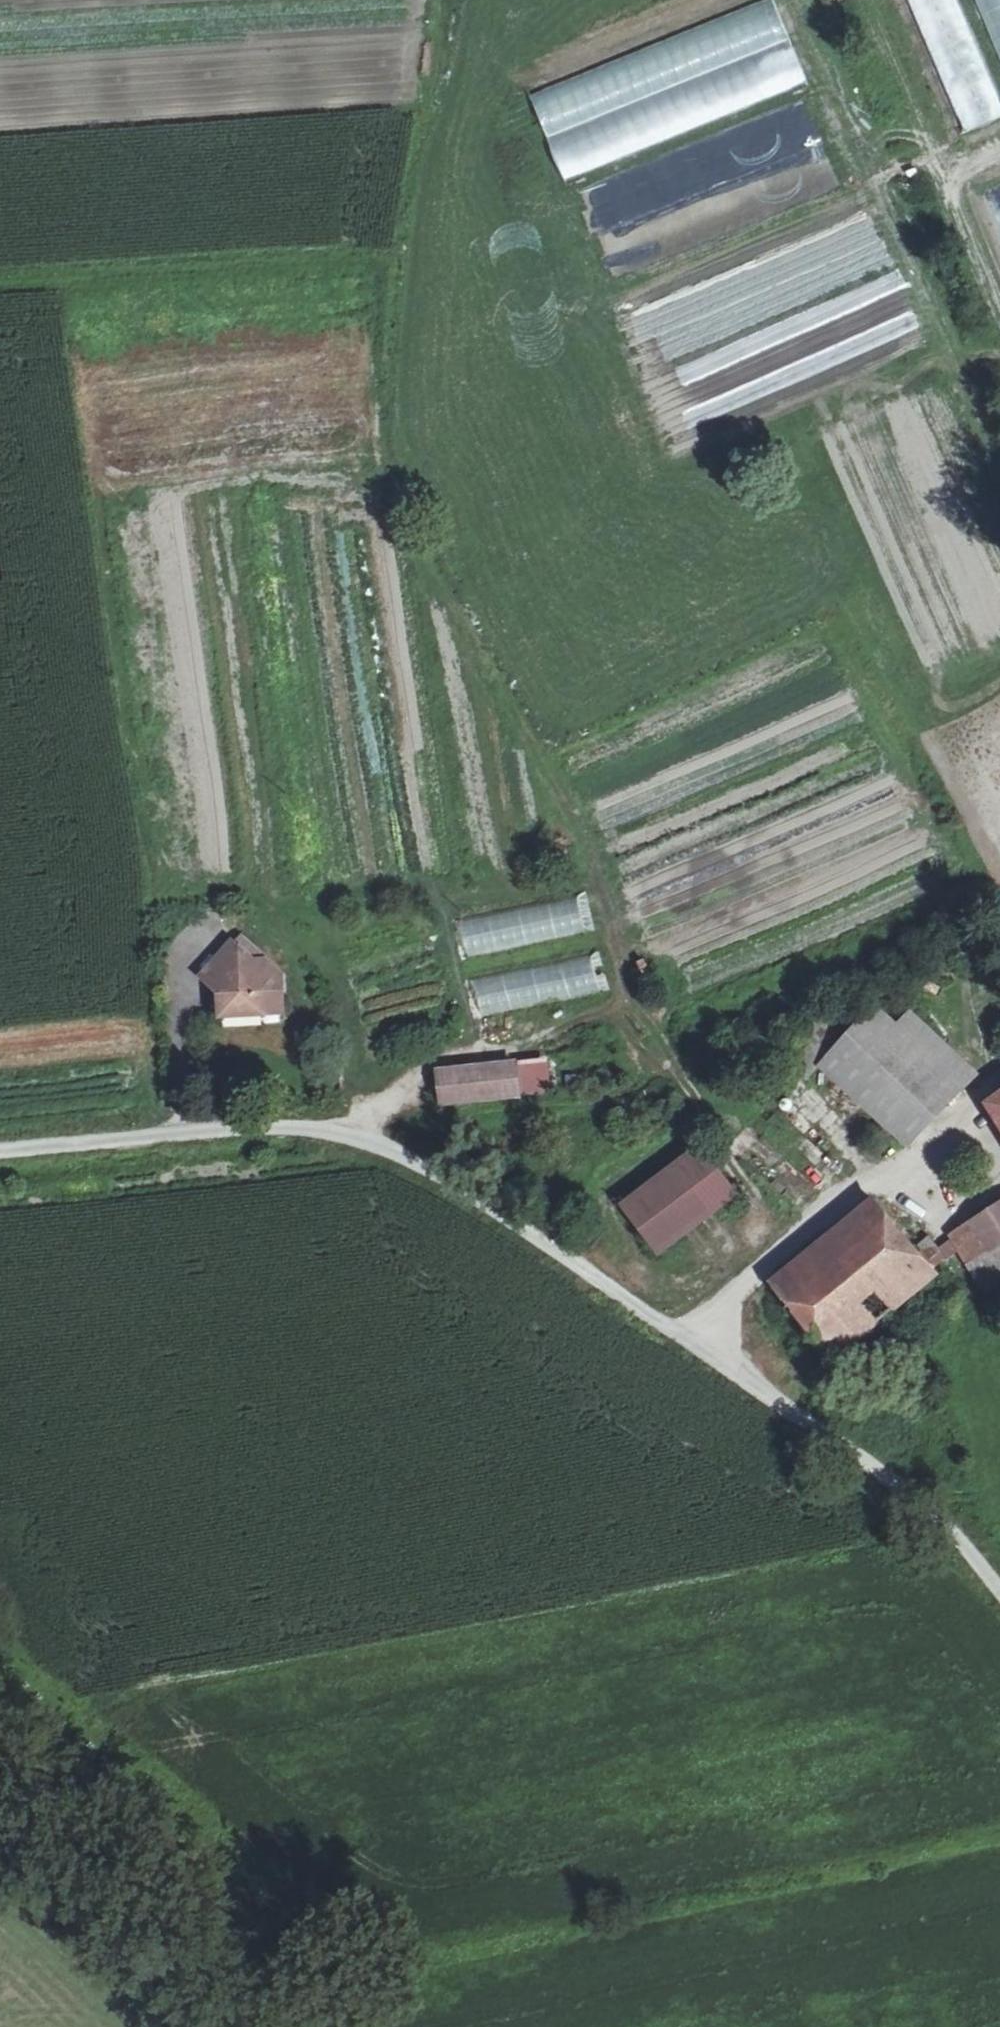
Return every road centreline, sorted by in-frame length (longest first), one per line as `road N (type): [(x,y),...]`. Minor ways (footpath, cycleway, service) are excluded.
road 1 (unclassified): [(0,1153),(168,1136),(368,1138),(448,1179),(916,1496),(999,1588)]

